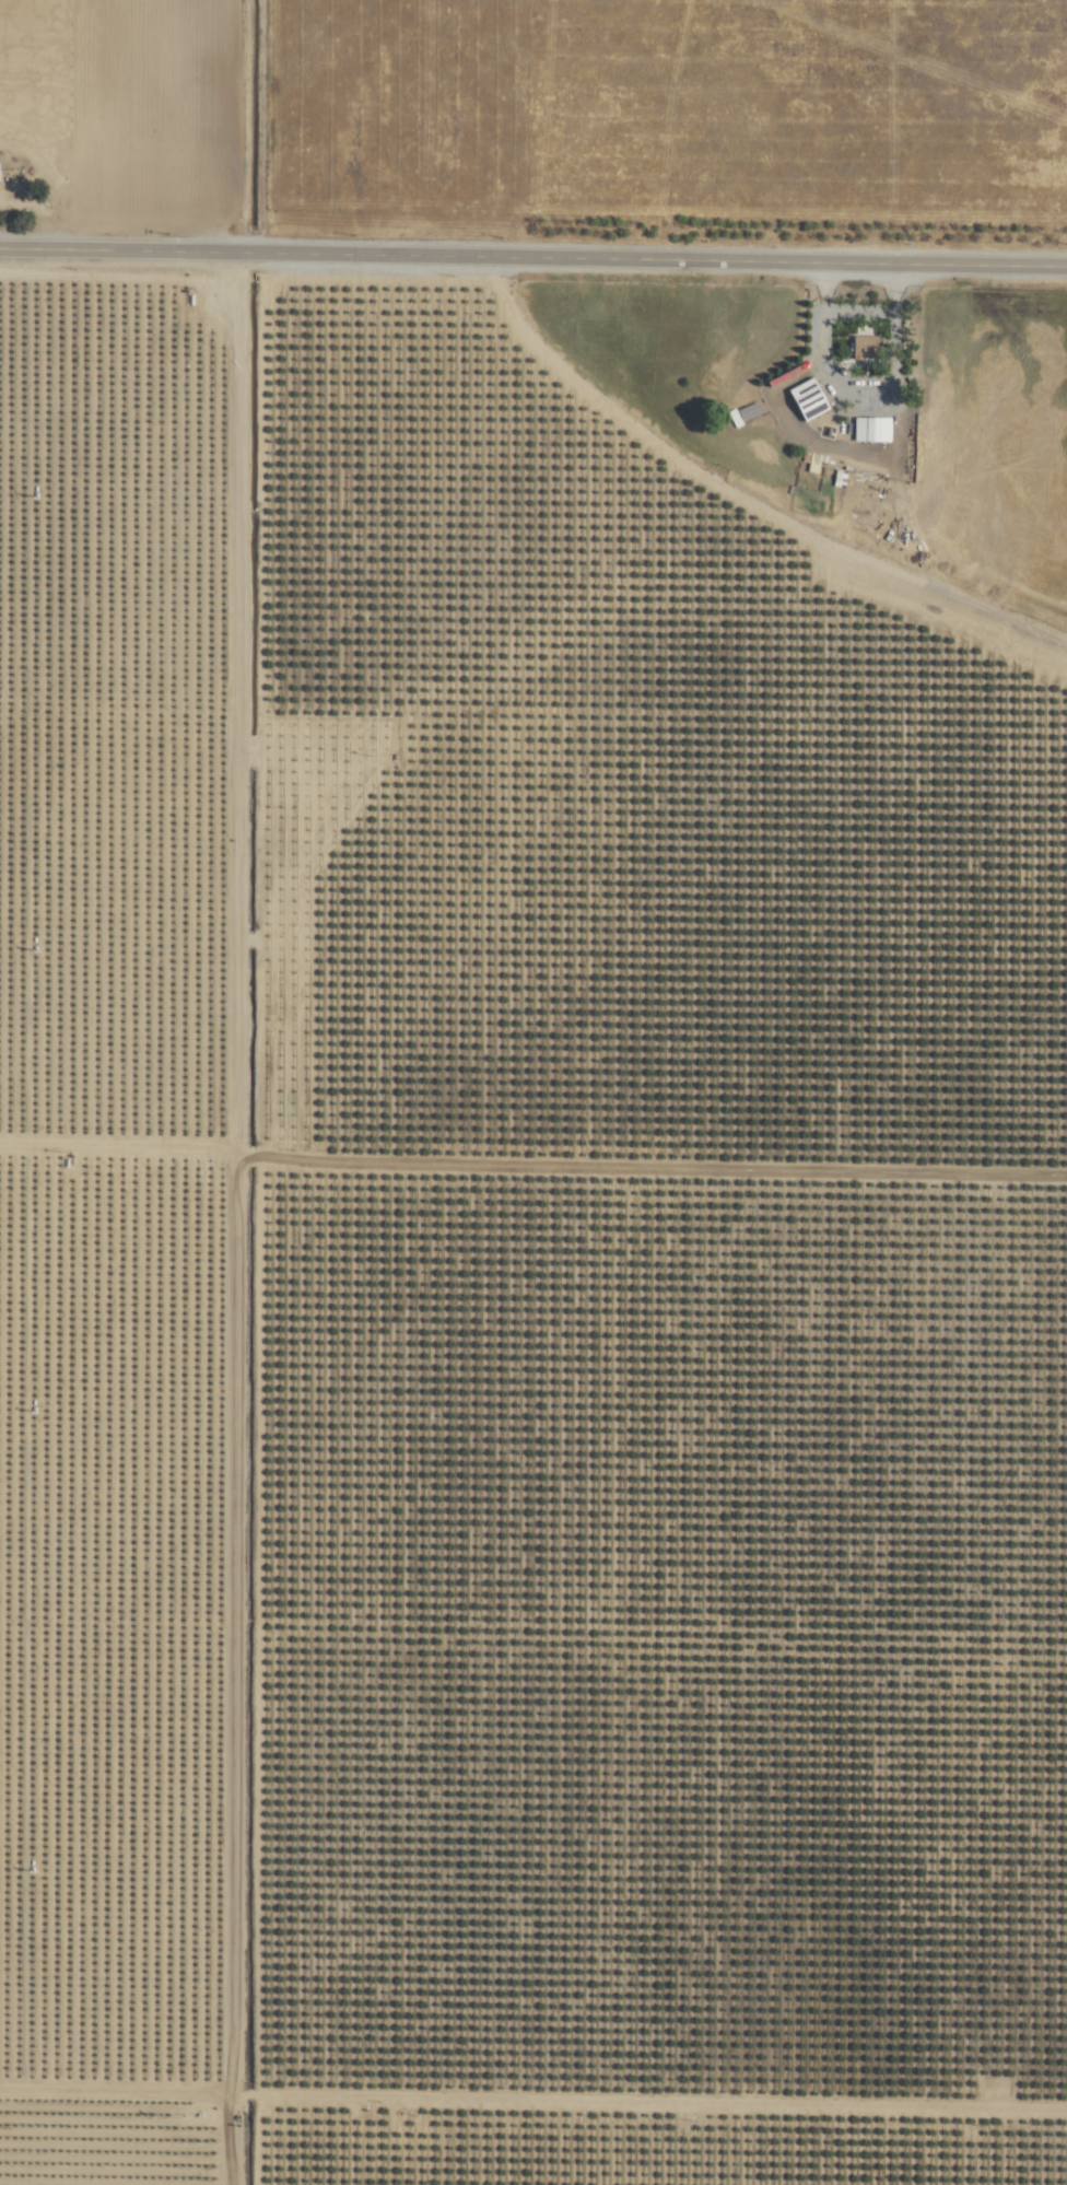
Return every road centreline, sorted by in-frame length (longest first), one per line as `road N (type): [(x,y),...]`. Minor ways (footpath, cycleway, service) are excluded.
road 1 (residential): [(0,250),(1066,268)]
road 2 (track): [(1066,1176),(291,1165)]

